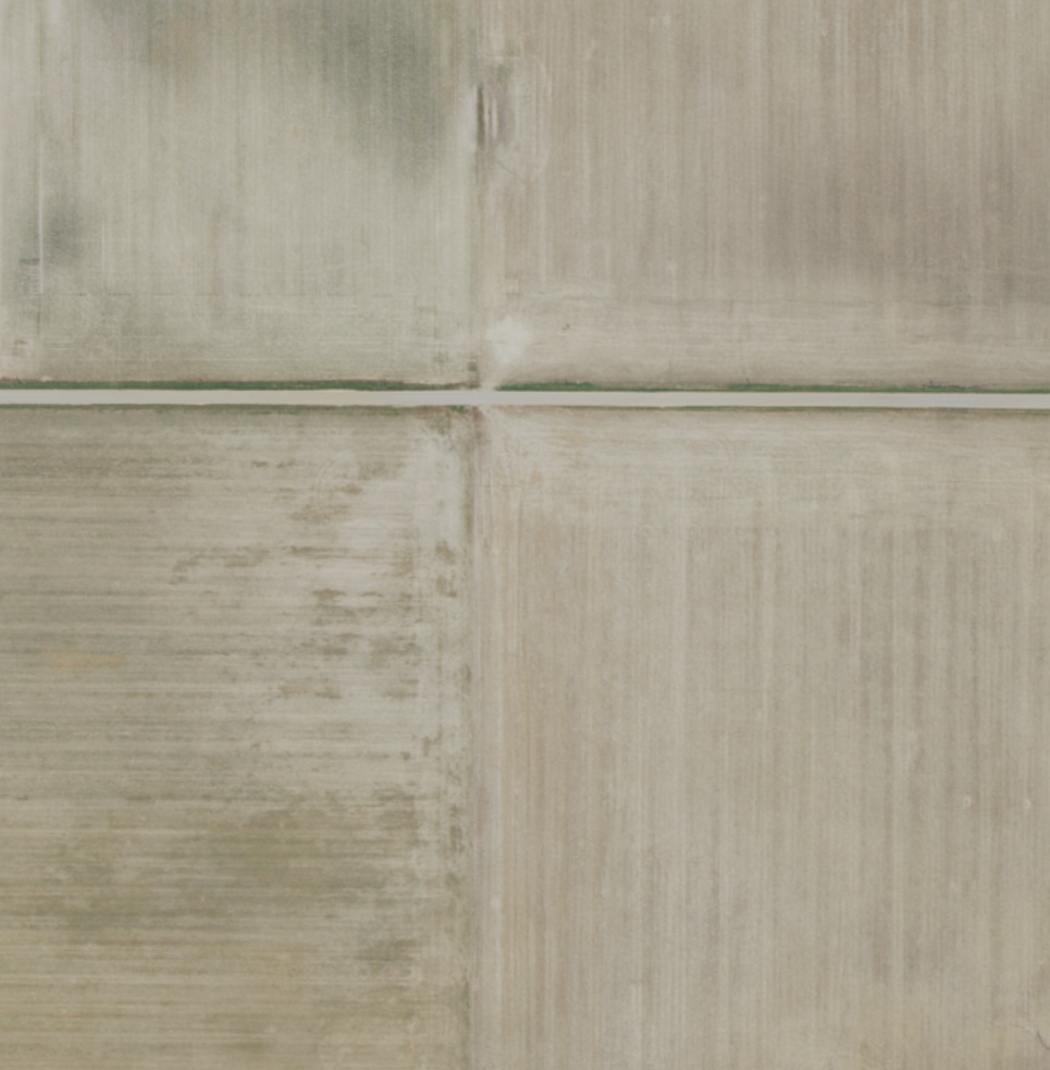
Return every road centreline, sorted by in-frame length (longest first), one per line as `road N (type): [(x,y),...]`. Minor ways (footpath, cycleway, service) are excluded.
road 1 (residential): [(1049,402),(0,398)]

